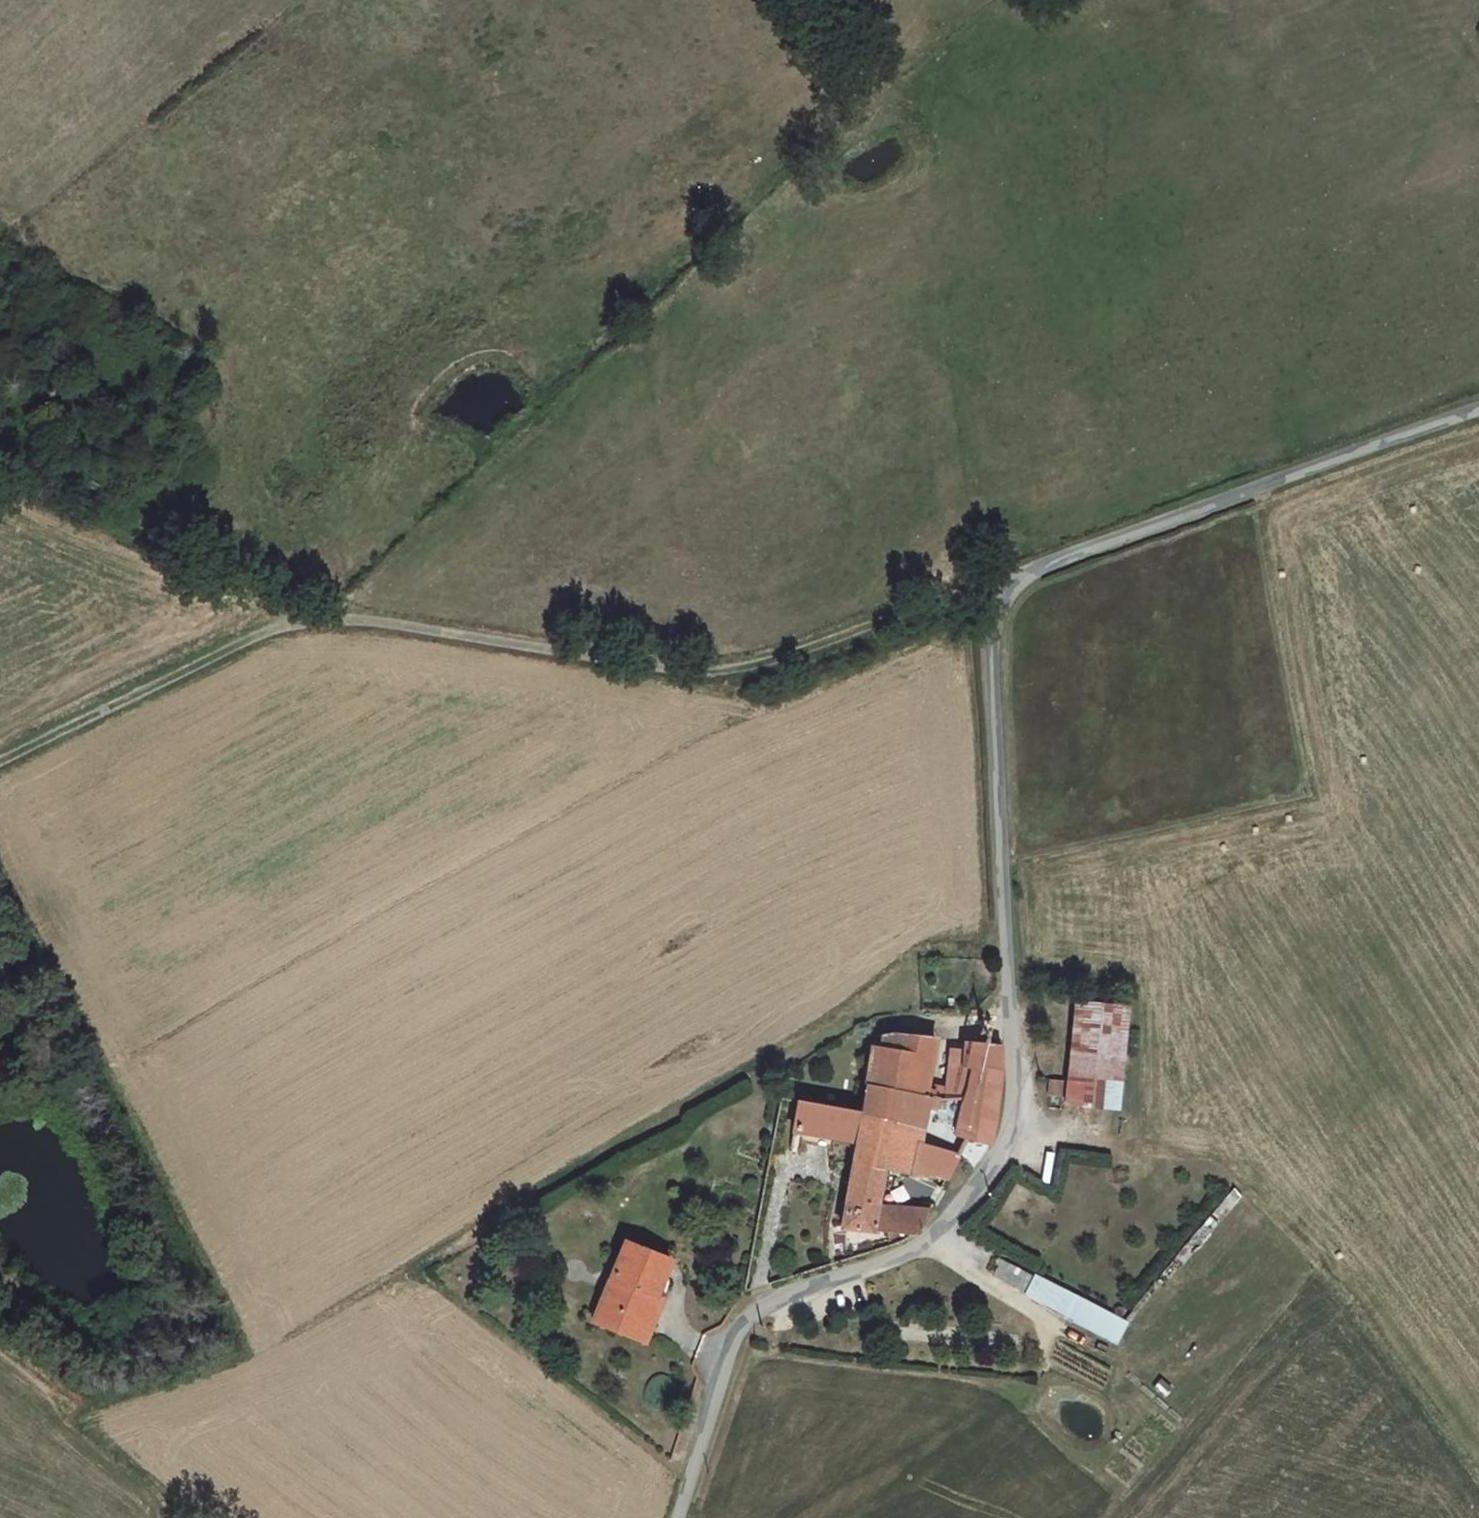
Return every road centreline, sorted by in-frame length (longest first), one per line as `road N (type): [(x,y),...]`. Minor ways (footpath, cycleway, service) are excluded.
road 1 (unclassified): [(678,1517),(736,1336),(761,1305),(919,1250),(964,1213),(1001,1147),(1013,1063),(1012,934),(986,695),(996,613),(1028,574),(1478,409)]
road 2 (track): [(1028,574),(843,630),(747,669),(315,613),(0,764)]

